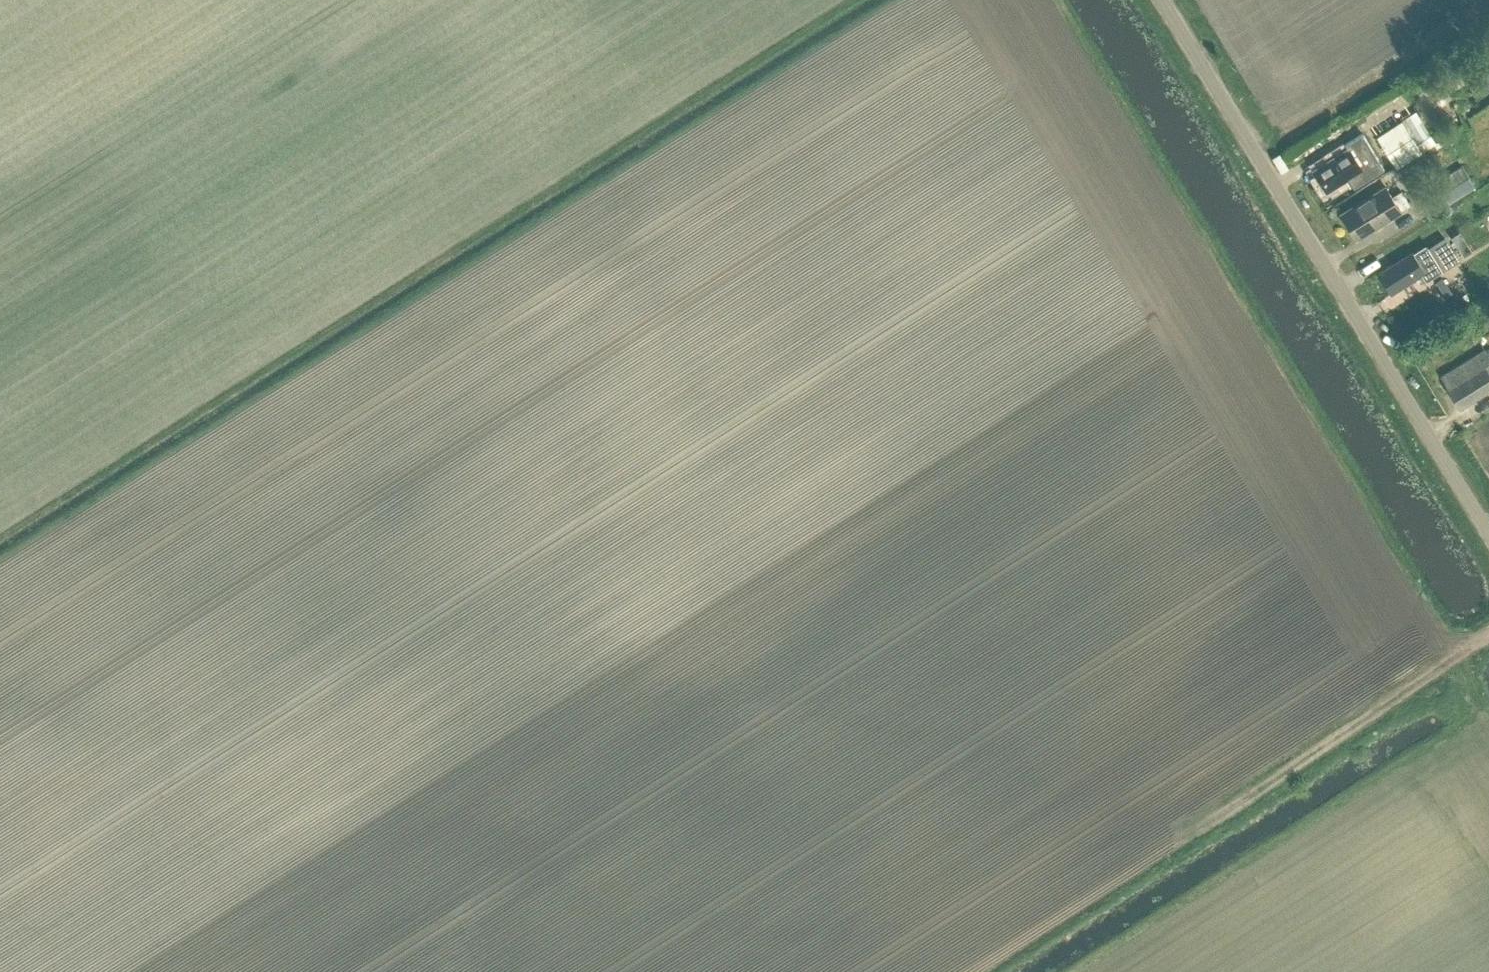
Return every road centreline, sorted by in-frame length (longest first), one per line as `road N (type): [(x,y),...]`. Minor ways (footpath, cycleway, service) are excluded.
road 1 (unclassified): [(1488,532),(1162,0)]

